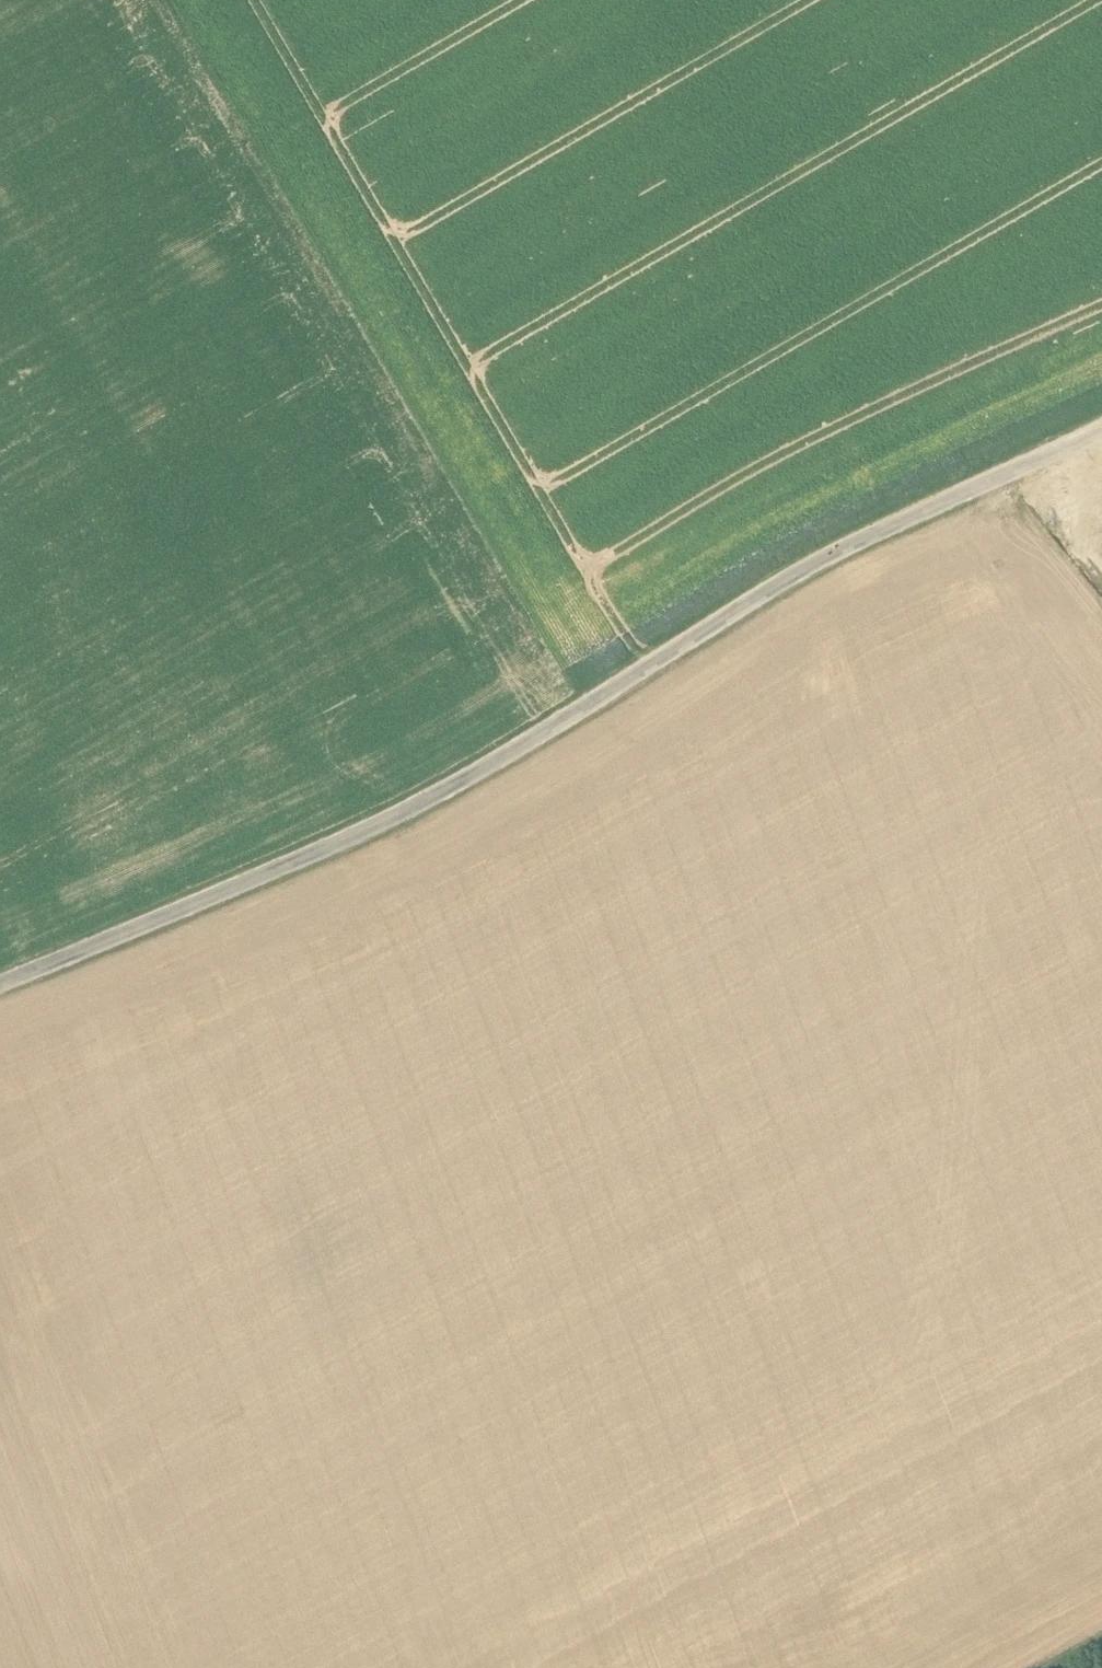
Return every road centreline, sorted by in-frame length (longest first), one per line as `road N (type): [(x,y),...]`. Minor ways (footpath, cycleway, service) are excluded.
road 1 (unclassified): [(0,984),(393,818),(807,567),(1101,431)]

